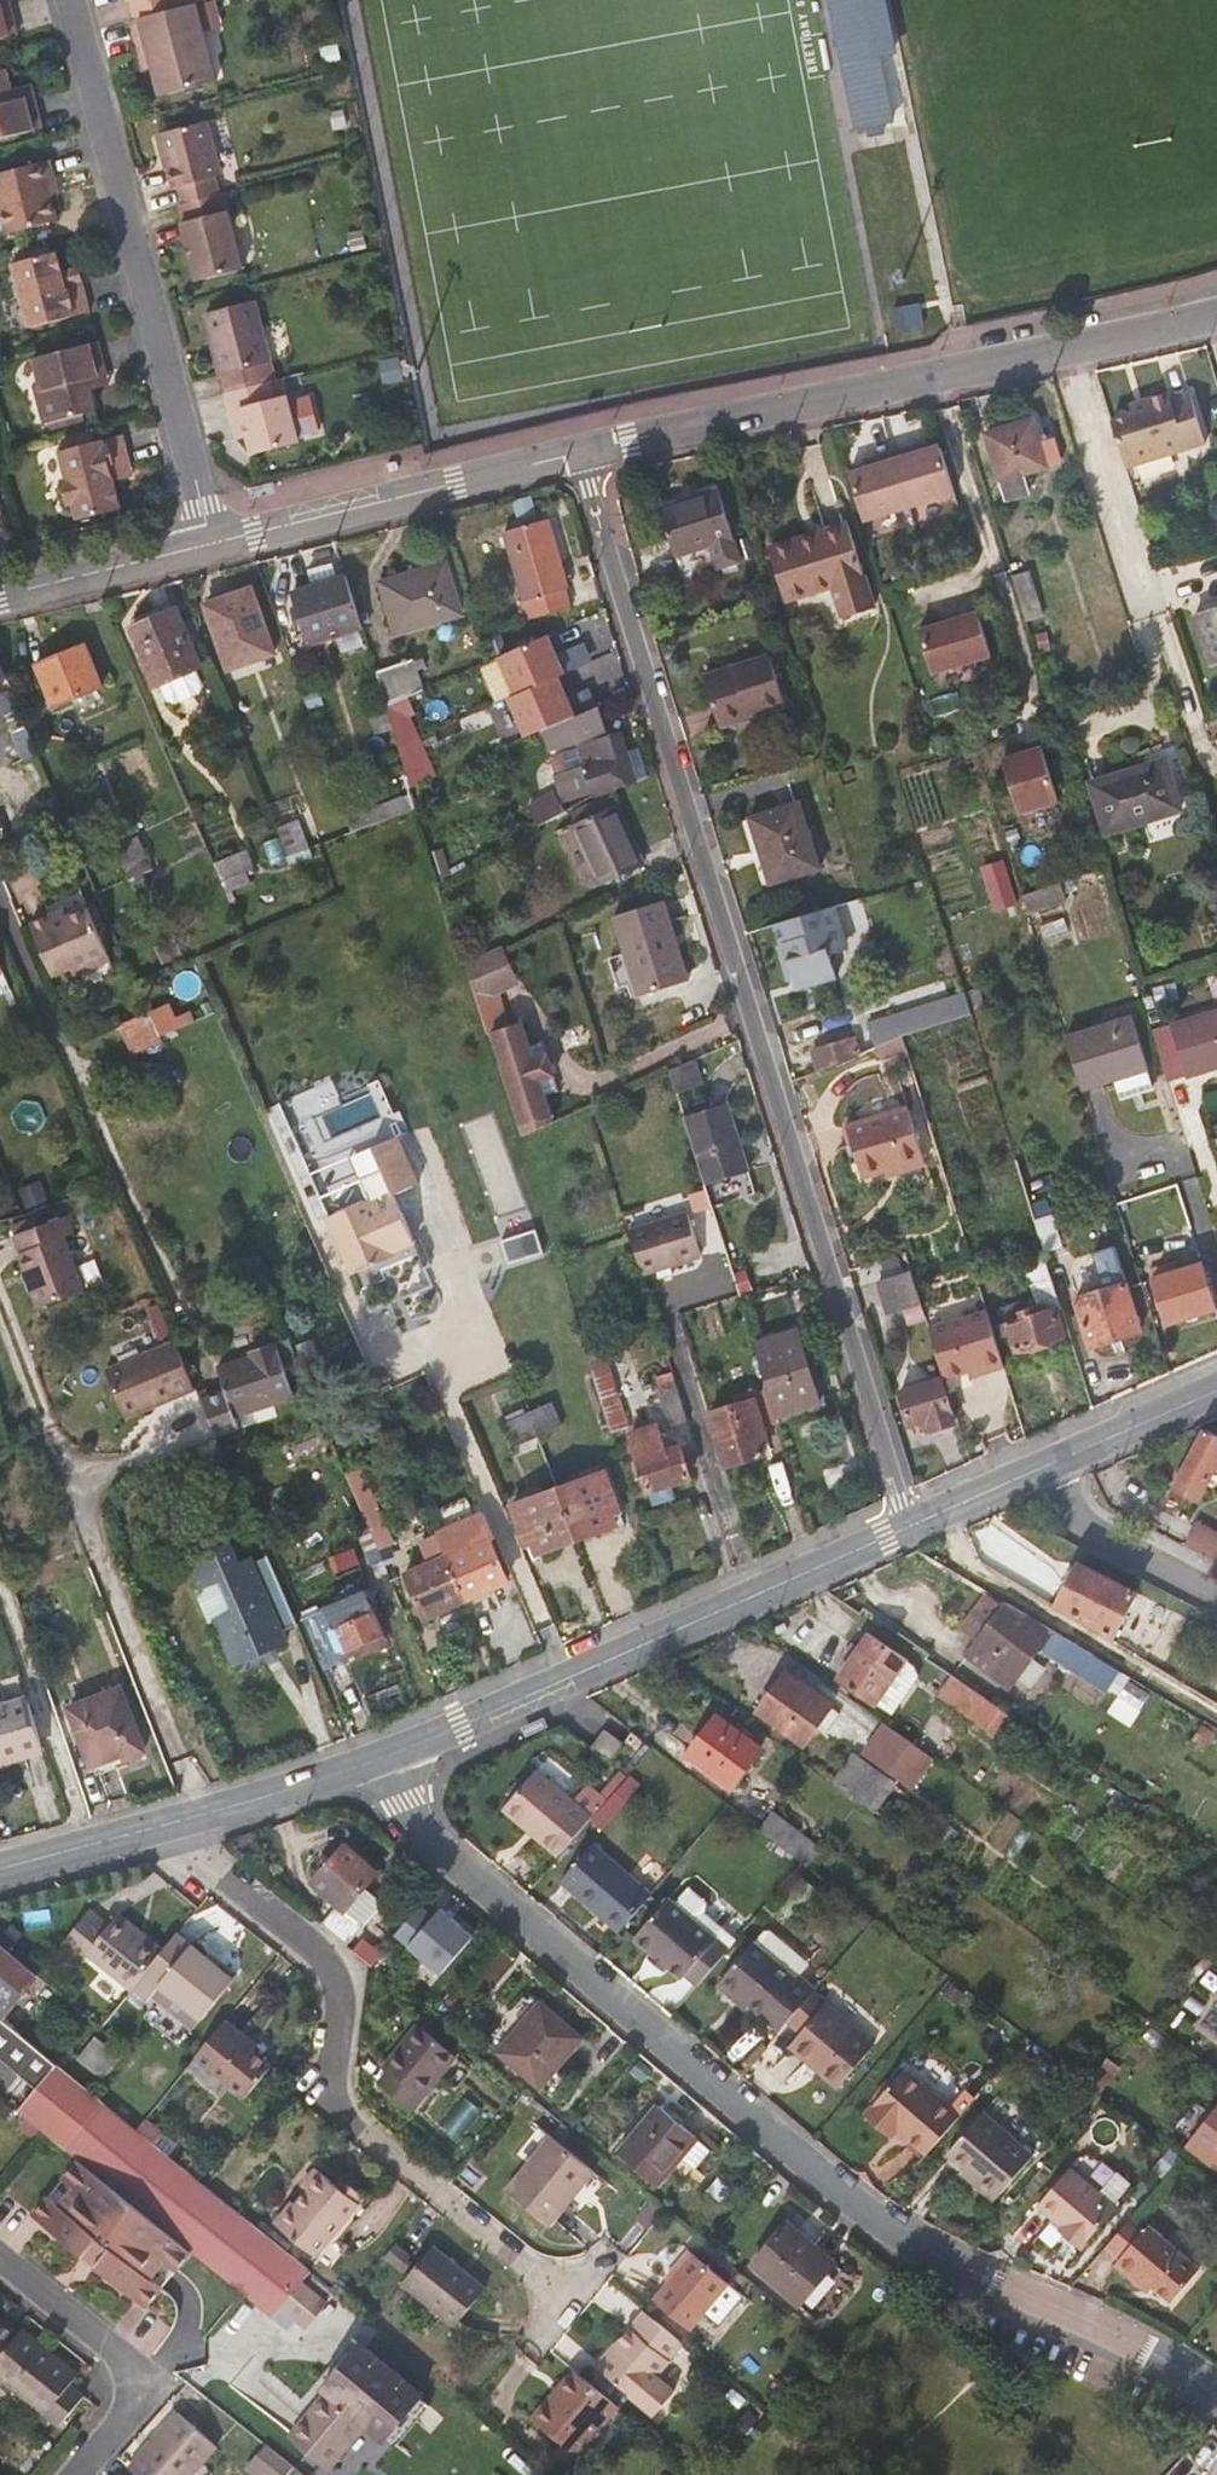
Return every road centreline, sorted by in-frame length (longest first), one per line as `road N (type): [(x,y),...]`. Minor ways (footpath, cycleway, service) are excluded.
road 1 (residential): [(910,1526),(584,453)]
road 2 (residential): [(377,1760),(420,1830),(870,2218),(942,2267),(1173,2362),(1216,2392)]
road 3 (residential): [(179,1821),(211,1873),(328,1961),(342,2015),(332,2106),(344,2122),(573,2305)]
road 4 (residential): [(584,453),(1216,318)]
road 5 (secondary): [(910,1526),(377,1760)]
road 6 (residential): [(65,0),(215,544)]
road 7 (residential): [(215,544),(584,453)]
road 8 (residential): [(0,2267),(123,2370),(124,2408),(65,2474)]
road 9 (residential): [(91,1845),(0,1577)]
road 10 (residential): [(0,598),(215,544)]
road 11 (residential): [(1039,1469),(1058,1502),(1097,1530),(1216,1591)]
road 12 (secondary): [(377,1760),(179,1821)]
road 13 (secondary): [(1216,1390),(1039,1469)]
road 14 (secondary): [(1039,1469),(910,1526)]

